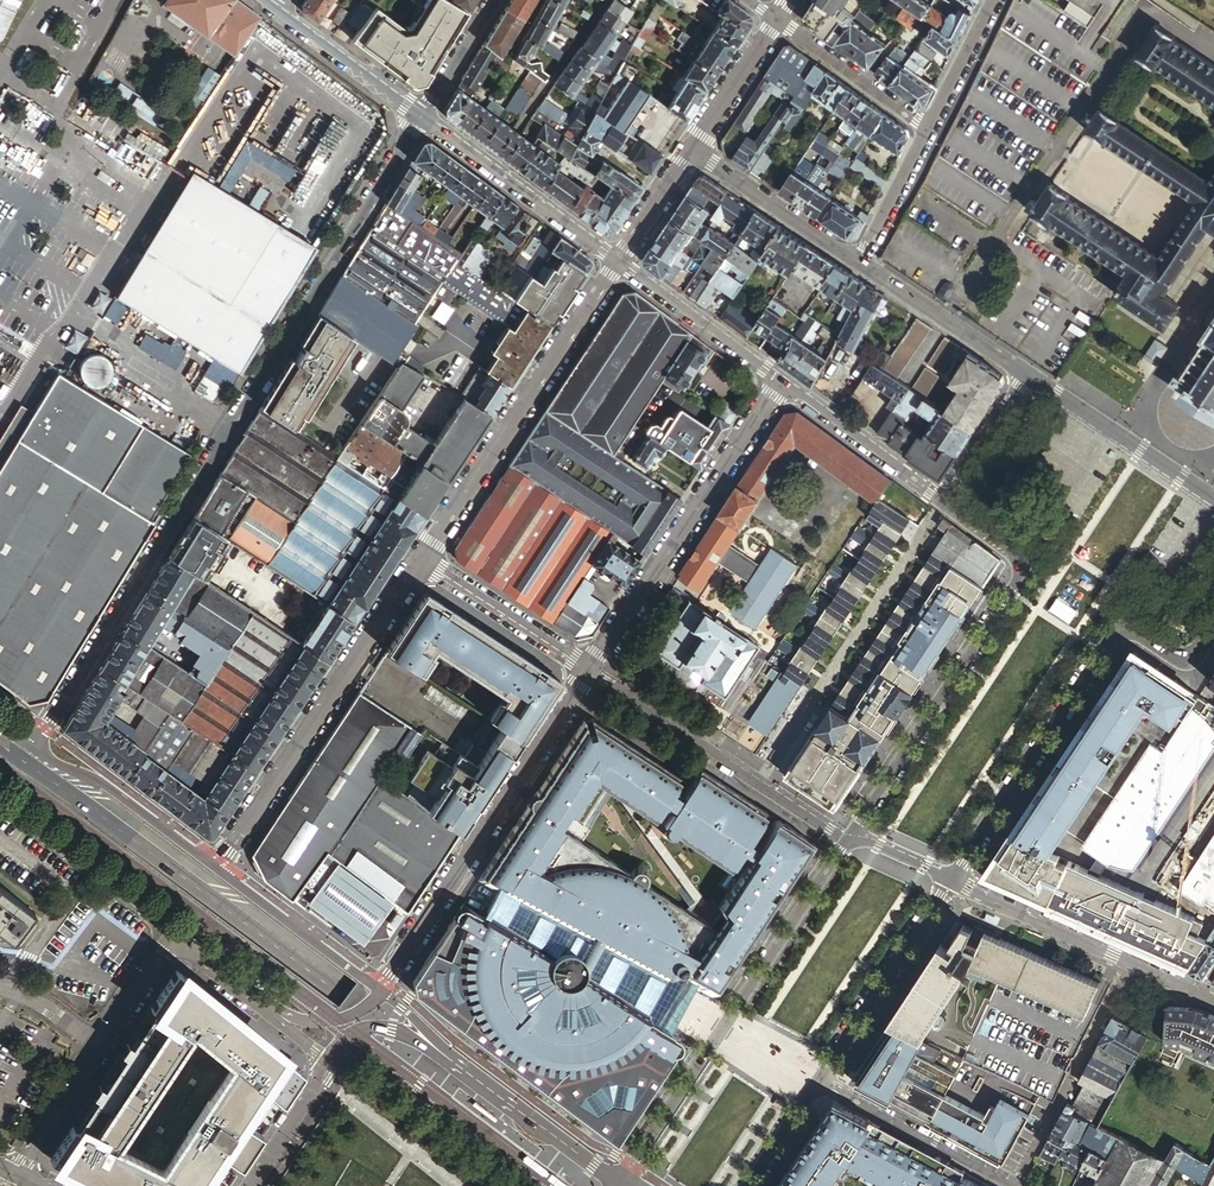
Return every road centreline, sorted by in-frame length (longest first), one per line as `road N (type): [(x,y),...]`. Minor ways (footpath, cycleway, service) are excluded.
road 1 (residential): [(422,116),(32,747)]
road 2 (primary): [(593,1185),(0,744)]
road 3 (tertiary): [(943,500),(1009,549),(1019,575),(850,838)]
road 4 (unclassified): [(951,880),(1112,636),(1135,633),(1180,662),(1213,627)]
road 5 (tertiary): [(850,838),(621,1179)]
road 6 (residential): [(589,670),(381,990)]
road 7 (residential): [(215,868),(422,559)]
road 8 (residential): [(422,559),(617,261)]
road 9 (residential): [(783,380),(589,670)]
road 10 (residential): [(589,670),(850,838)]
road 11 (residential): [(1213,999),(951,880)]
road 12 (unclassified): [(171,936),(13,1176)]
road 13 (tertiary): [(422,116),(617,261)]
road 14 (unclassified): [(819,1078),(951,880)]
road 15 (residential): [(1030,374),(1213,500)]
road 16 (residential): [(819,1078),(1012,1185)]
road 17 (primary): [(215,868),(100,781),(32,747)]
road 18 (tertiary): [(0,805),(171,936)]
road 19 (primary): [(621,1179),(452,1061)]
road 20 (primary): [(381,990),(215,868)]
road 21 (tertiary): [(617,261),(783,380)]
road 22 (residential): [(860,261),(1030,374)]
road 23 (residential): [(690,149),(860,261)]
road 24 (residential): [(589,670),(422,559)]
road 25 (tertiary): [(783,380),(943,500)]
road 26 (residential): [(927,130),(775,18)]
road 27 (tertiary): [(281,10),(422,116)]
road 28 (tertiary): [(452,1061),(376,1026),(345,1038),(323,1071)]
road 29 (residential): [(690,149),(775,18)]
road 30 (residential): [(1030,374),(943,500)]
road 31 (residential): [(860,261),(927,130)]
road 32 (residential): [(927,130),(991,0)]
road 33 (tertiary): [(323,1071),(248,1185)]
road 34 (residential): [(492,0),(422,116)]
road 35 (residential): [(617,261),(690,149)]
road 36 (unclassified): [(748,1185),(819,1078)]
road 37 (tertiary): [(171,936),(272,1010)]
road 38 (tertiary): [(272,1010),(312,1022),(340,1020),(381,990)]

